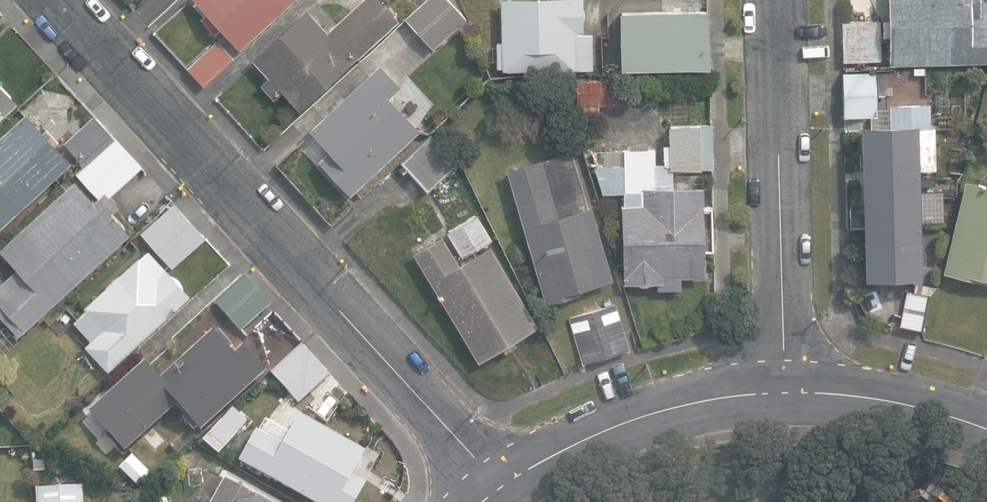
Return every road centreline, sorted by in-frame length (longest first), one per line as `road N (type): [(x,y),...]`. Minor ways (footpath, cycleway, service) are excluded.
road 1 (residential): [(55,0),(496,486)]
road 2 (residential): [(775,0),(786,391)]
road 3 (residential): [(496,486),(649,414),(786,391)]
road 4 (residential): [(786,391),(902,402),(986,430)]

